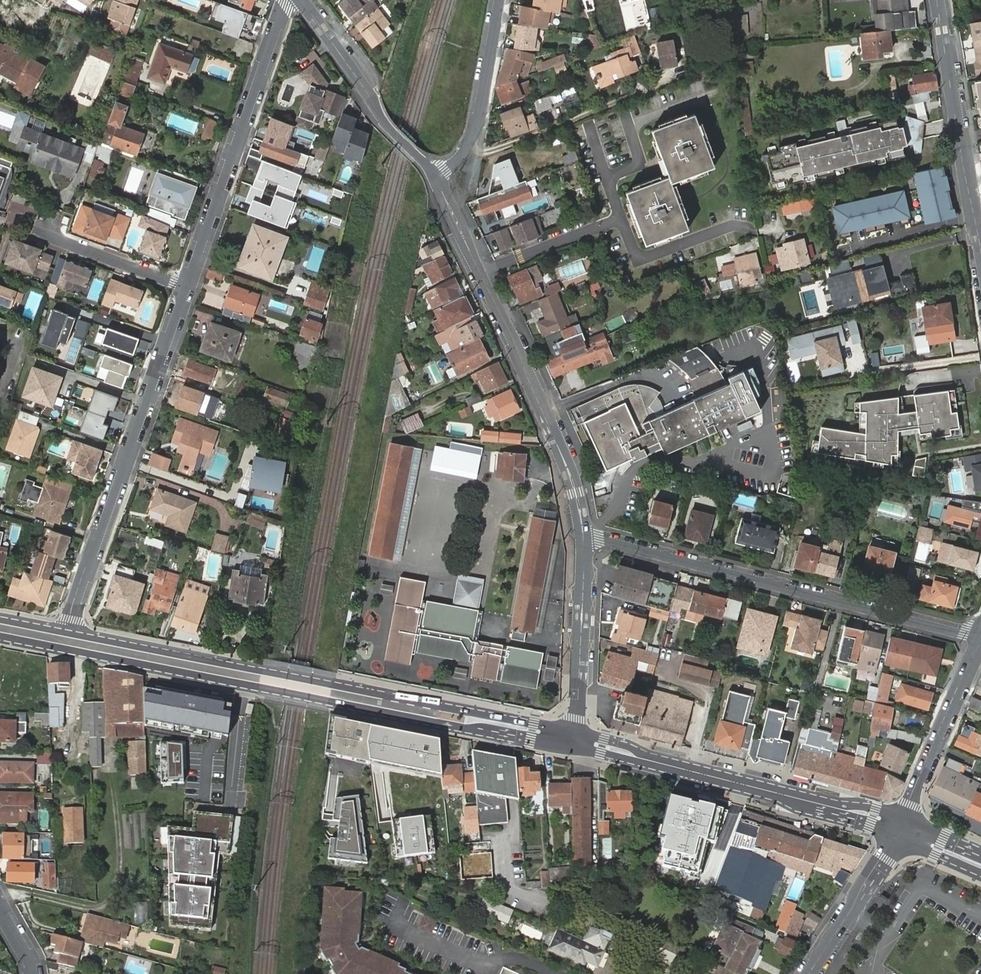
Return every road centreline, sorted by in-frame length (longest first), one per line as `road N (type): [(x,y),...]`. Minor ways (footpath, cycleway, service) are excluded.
road 1 (secondary): [(66,640),(578,741)]
road 2 (residential): [(980,638),(584,534)]
road 3 (residential): [(438,182),(563,457),(584,534)]
road 4 (residential): [(187,286),(66,640)]
road 5 (secondary): [(578,741),(903,828)]
road 6 (residential): [(289,0),(187,286)]
road 7 (residential): [(939,0),(980,255)]
road 8 (residential): [(301,0),(379,117),(438,182)]
road 9 (residential): [(584,534),(578,741)]
road 10 (residential): [(980,644),(903,828)]
road 11 (residential): [(438,182),(479,122),(501,0)]
road 12 (residential): [(903,828),(810,973)]
road 13 (residential): [(37,231),(187,286)]

